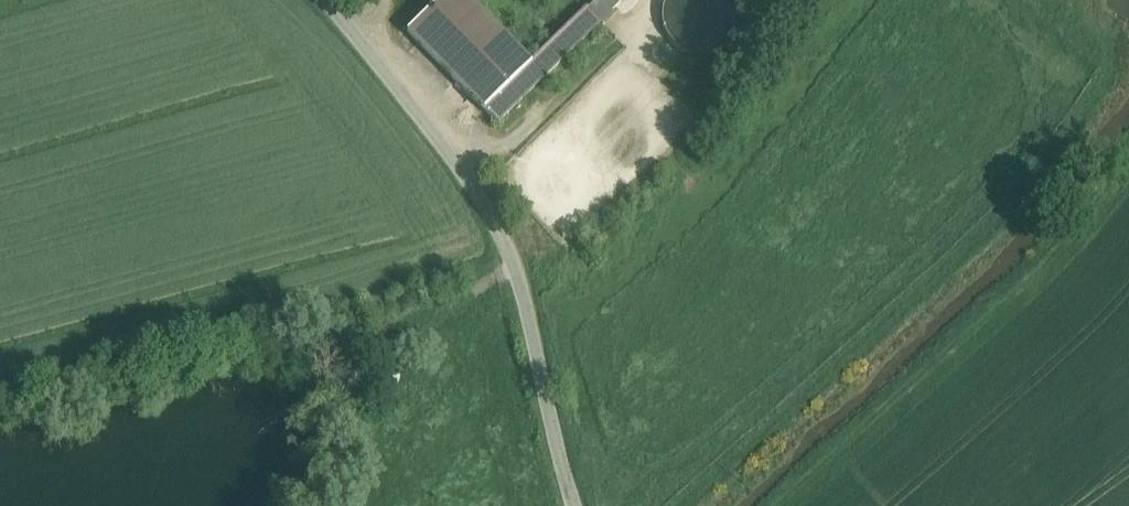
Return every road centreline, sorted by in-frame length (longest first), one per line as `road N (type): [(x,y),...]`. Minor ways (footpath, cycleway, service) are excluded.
road 1 (unclassified): [(574,505),(512,261),(459,168),(316,0)]
road 2 (track): [(512,261),(386,364)]

